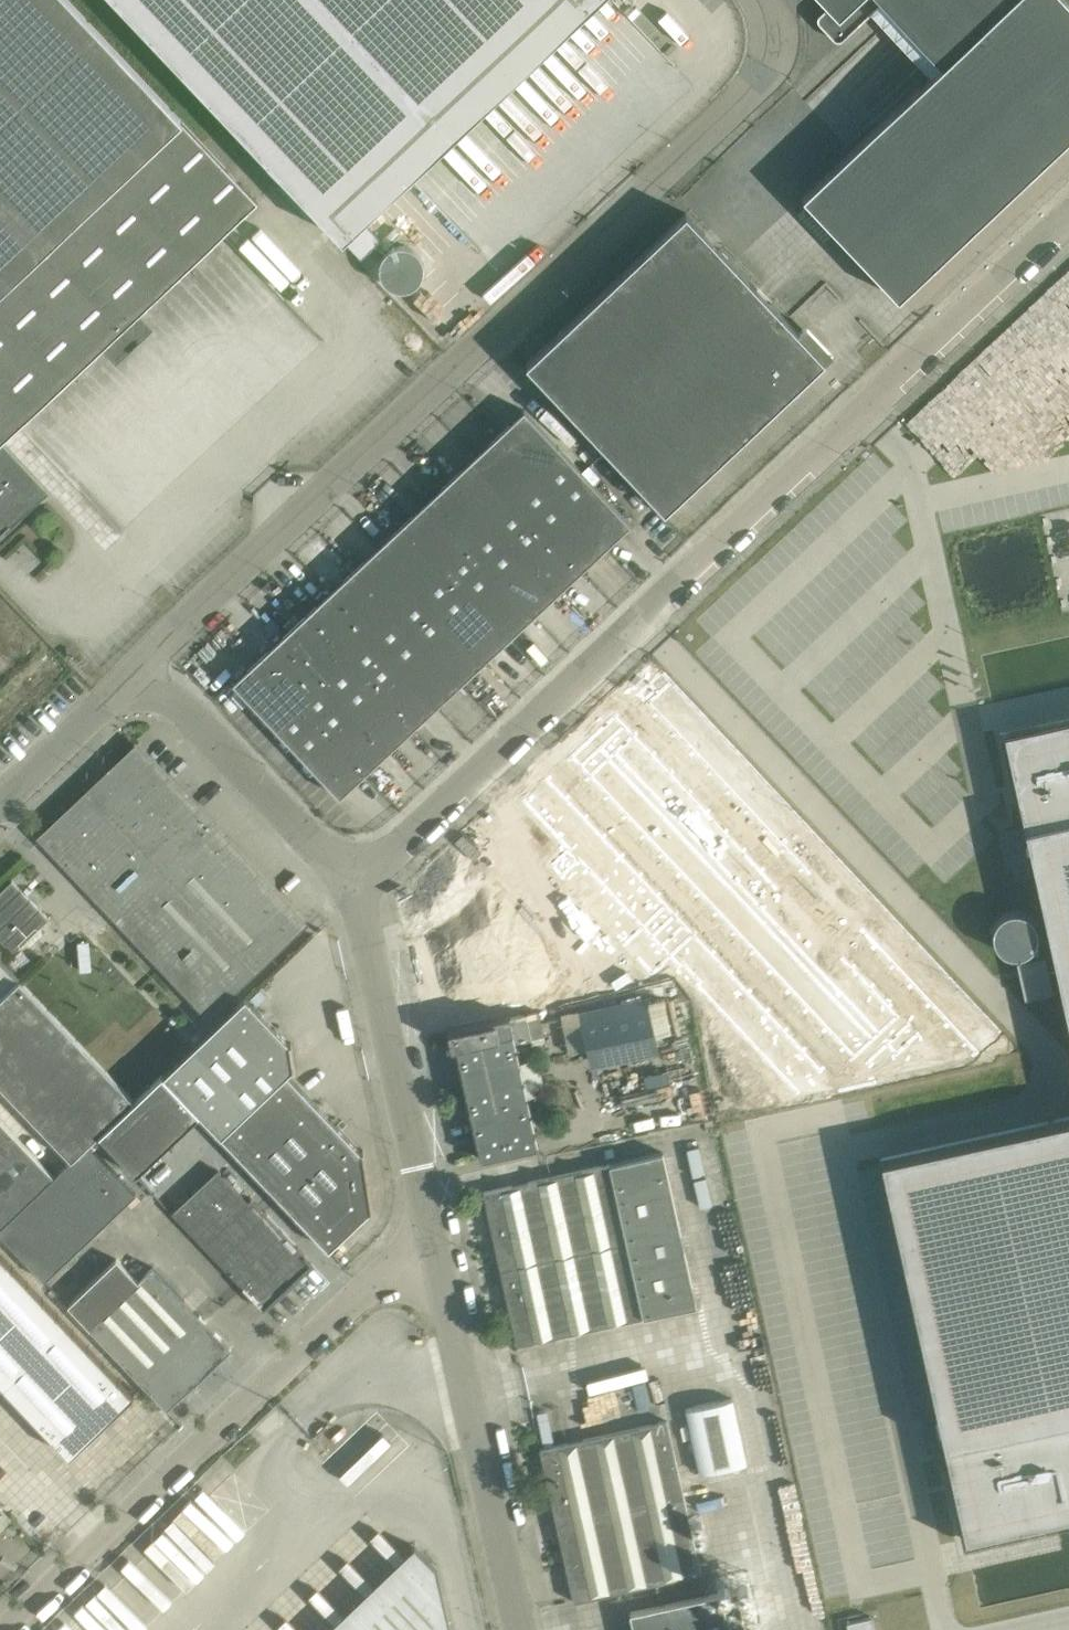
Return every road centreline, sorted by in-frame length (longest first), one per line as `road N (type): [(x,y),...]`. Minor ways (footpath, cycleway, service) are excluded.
road 1 (unclassified): [(346,880),(402,846),(1068,214)]
road 2 (unclassified): [(136,666),(745,77),(763,10),(756,0)]
road 3 (unclassified): [(12,1629),(365,1298),(438,1257)]
road 4 (unclassified): [(438,1257),(378,967),(346,880)]
road 5 (unclassified): [(519,1629),(438,1257)]
road 6 (unclassified): [(346,880),(136,666)]
road 7 (unclassified): [(136,666),(0,797)]

